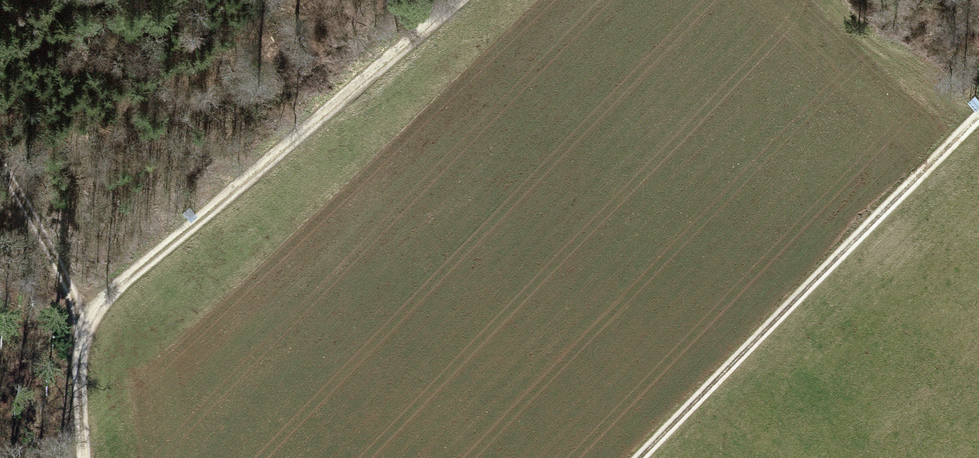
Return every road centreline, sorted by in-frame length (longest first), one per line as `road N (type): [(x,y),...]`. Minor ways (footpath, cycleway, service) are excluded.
road 1 (track): [(84,457),(79,359),(98,306),(459,0)]
road 2 (track): [(978,116),(641,457)]
road 3 (track): [(82,334),(57,264),(0,166)]
road 4 (track): [(854,0),(978,110)]

